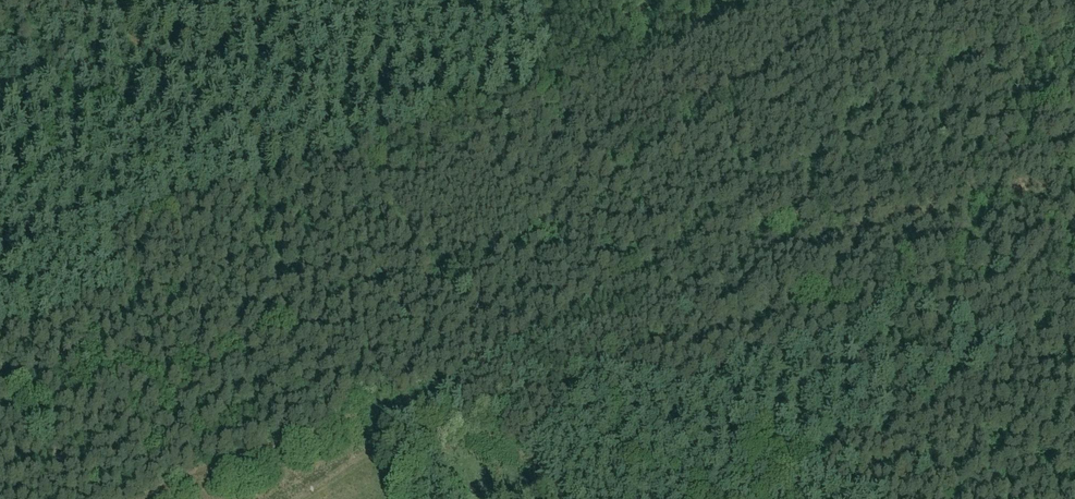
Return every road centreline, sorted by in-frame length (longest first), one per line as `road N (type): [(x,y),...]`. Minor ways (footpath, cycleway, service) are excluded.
road 1 (track): [(0,282),(514,91),(547,53),(559,0)]

